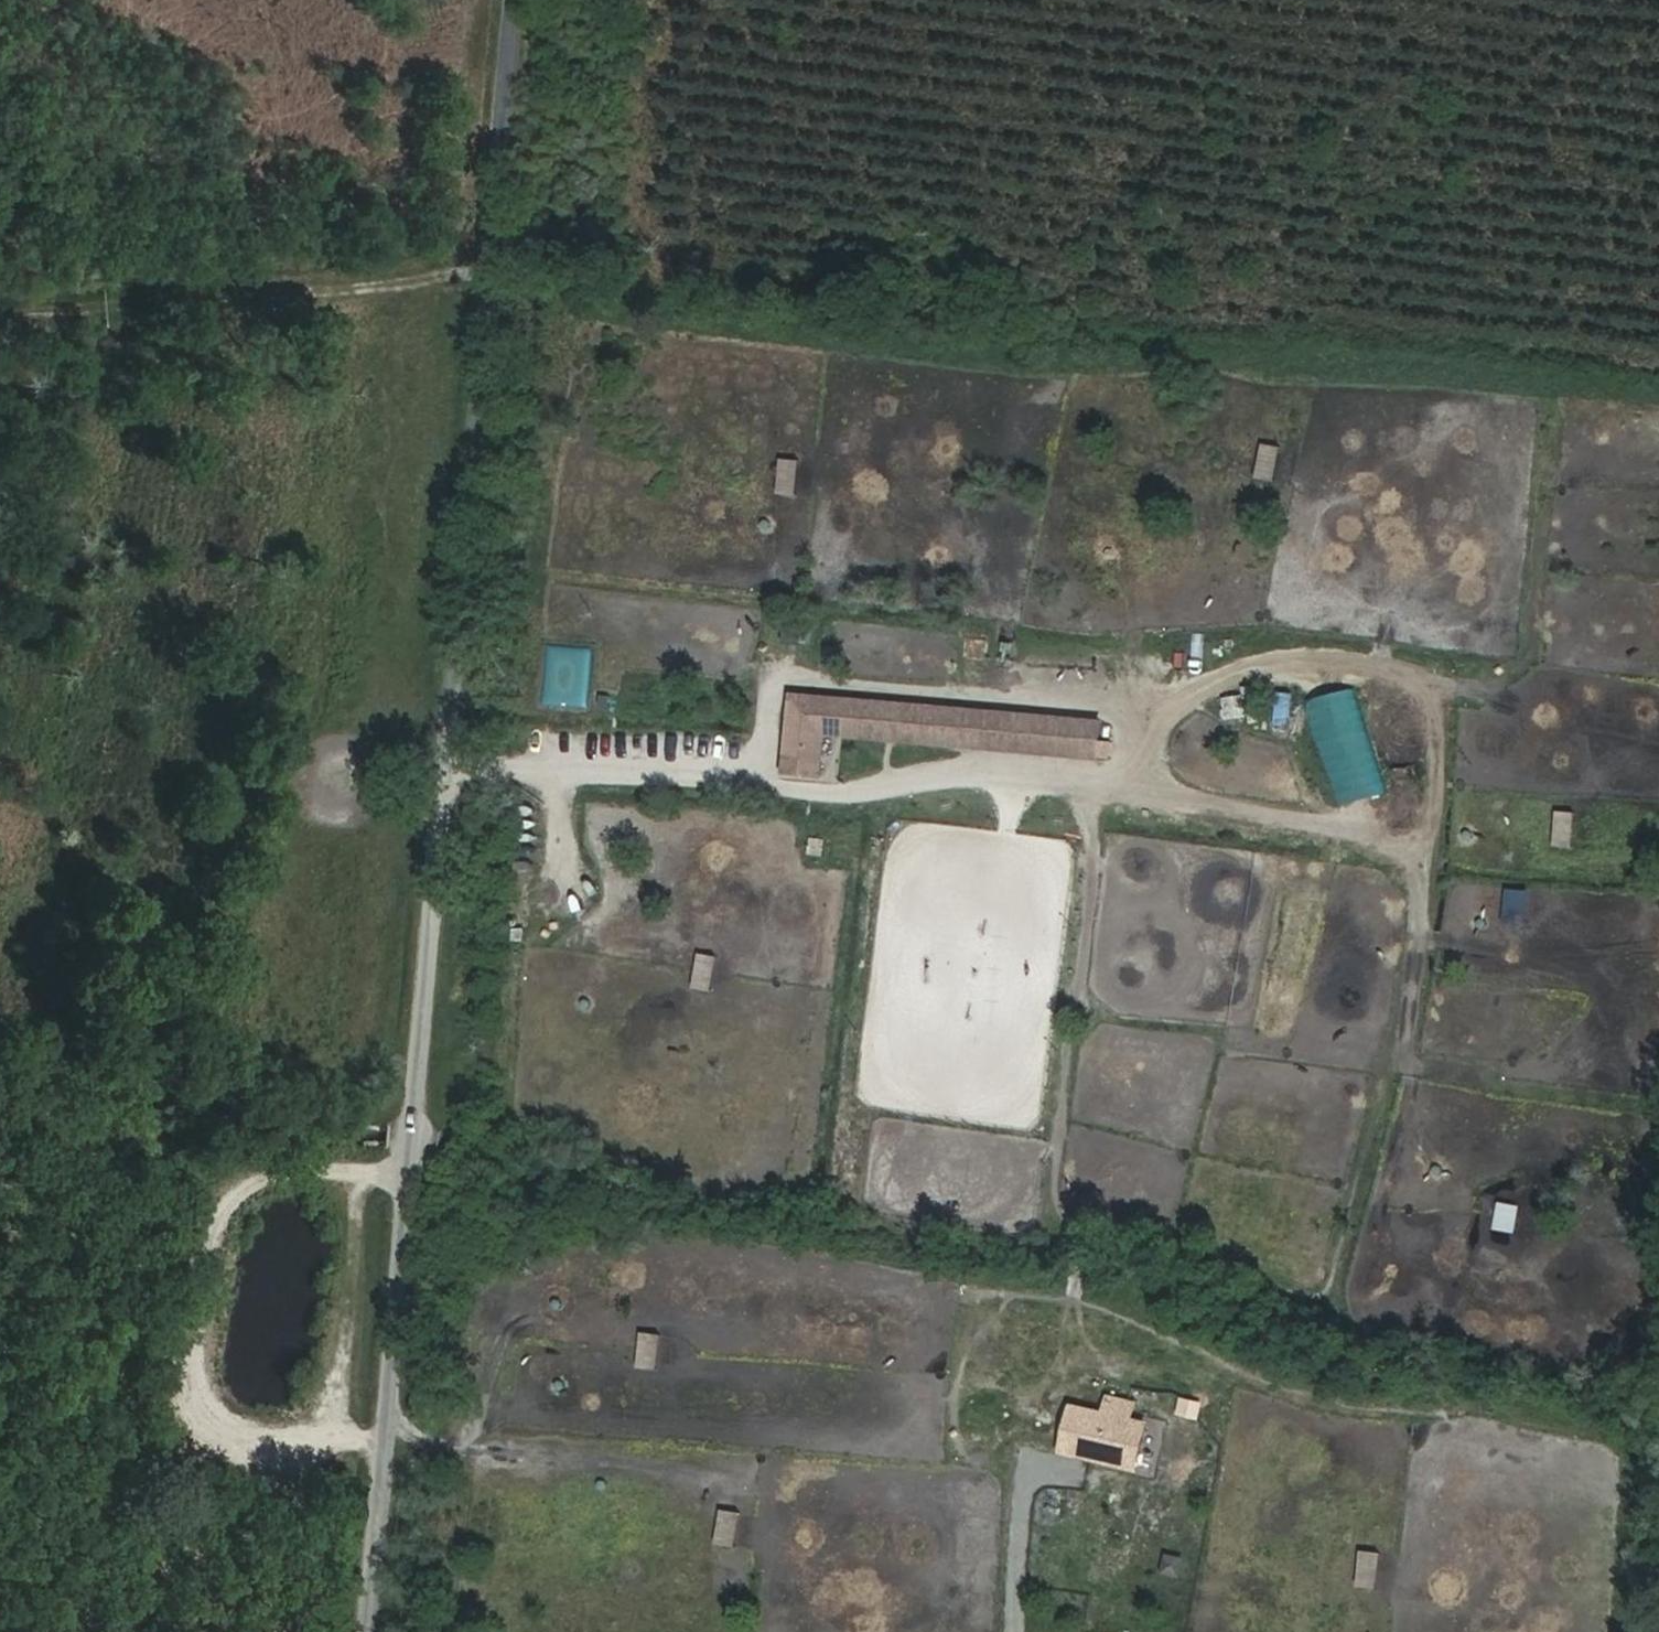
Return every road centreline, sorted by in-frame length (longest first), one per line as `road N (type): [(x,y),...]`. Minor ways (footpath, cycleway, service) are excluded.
road 1 (residential): [(371,1631),(523,0)]

